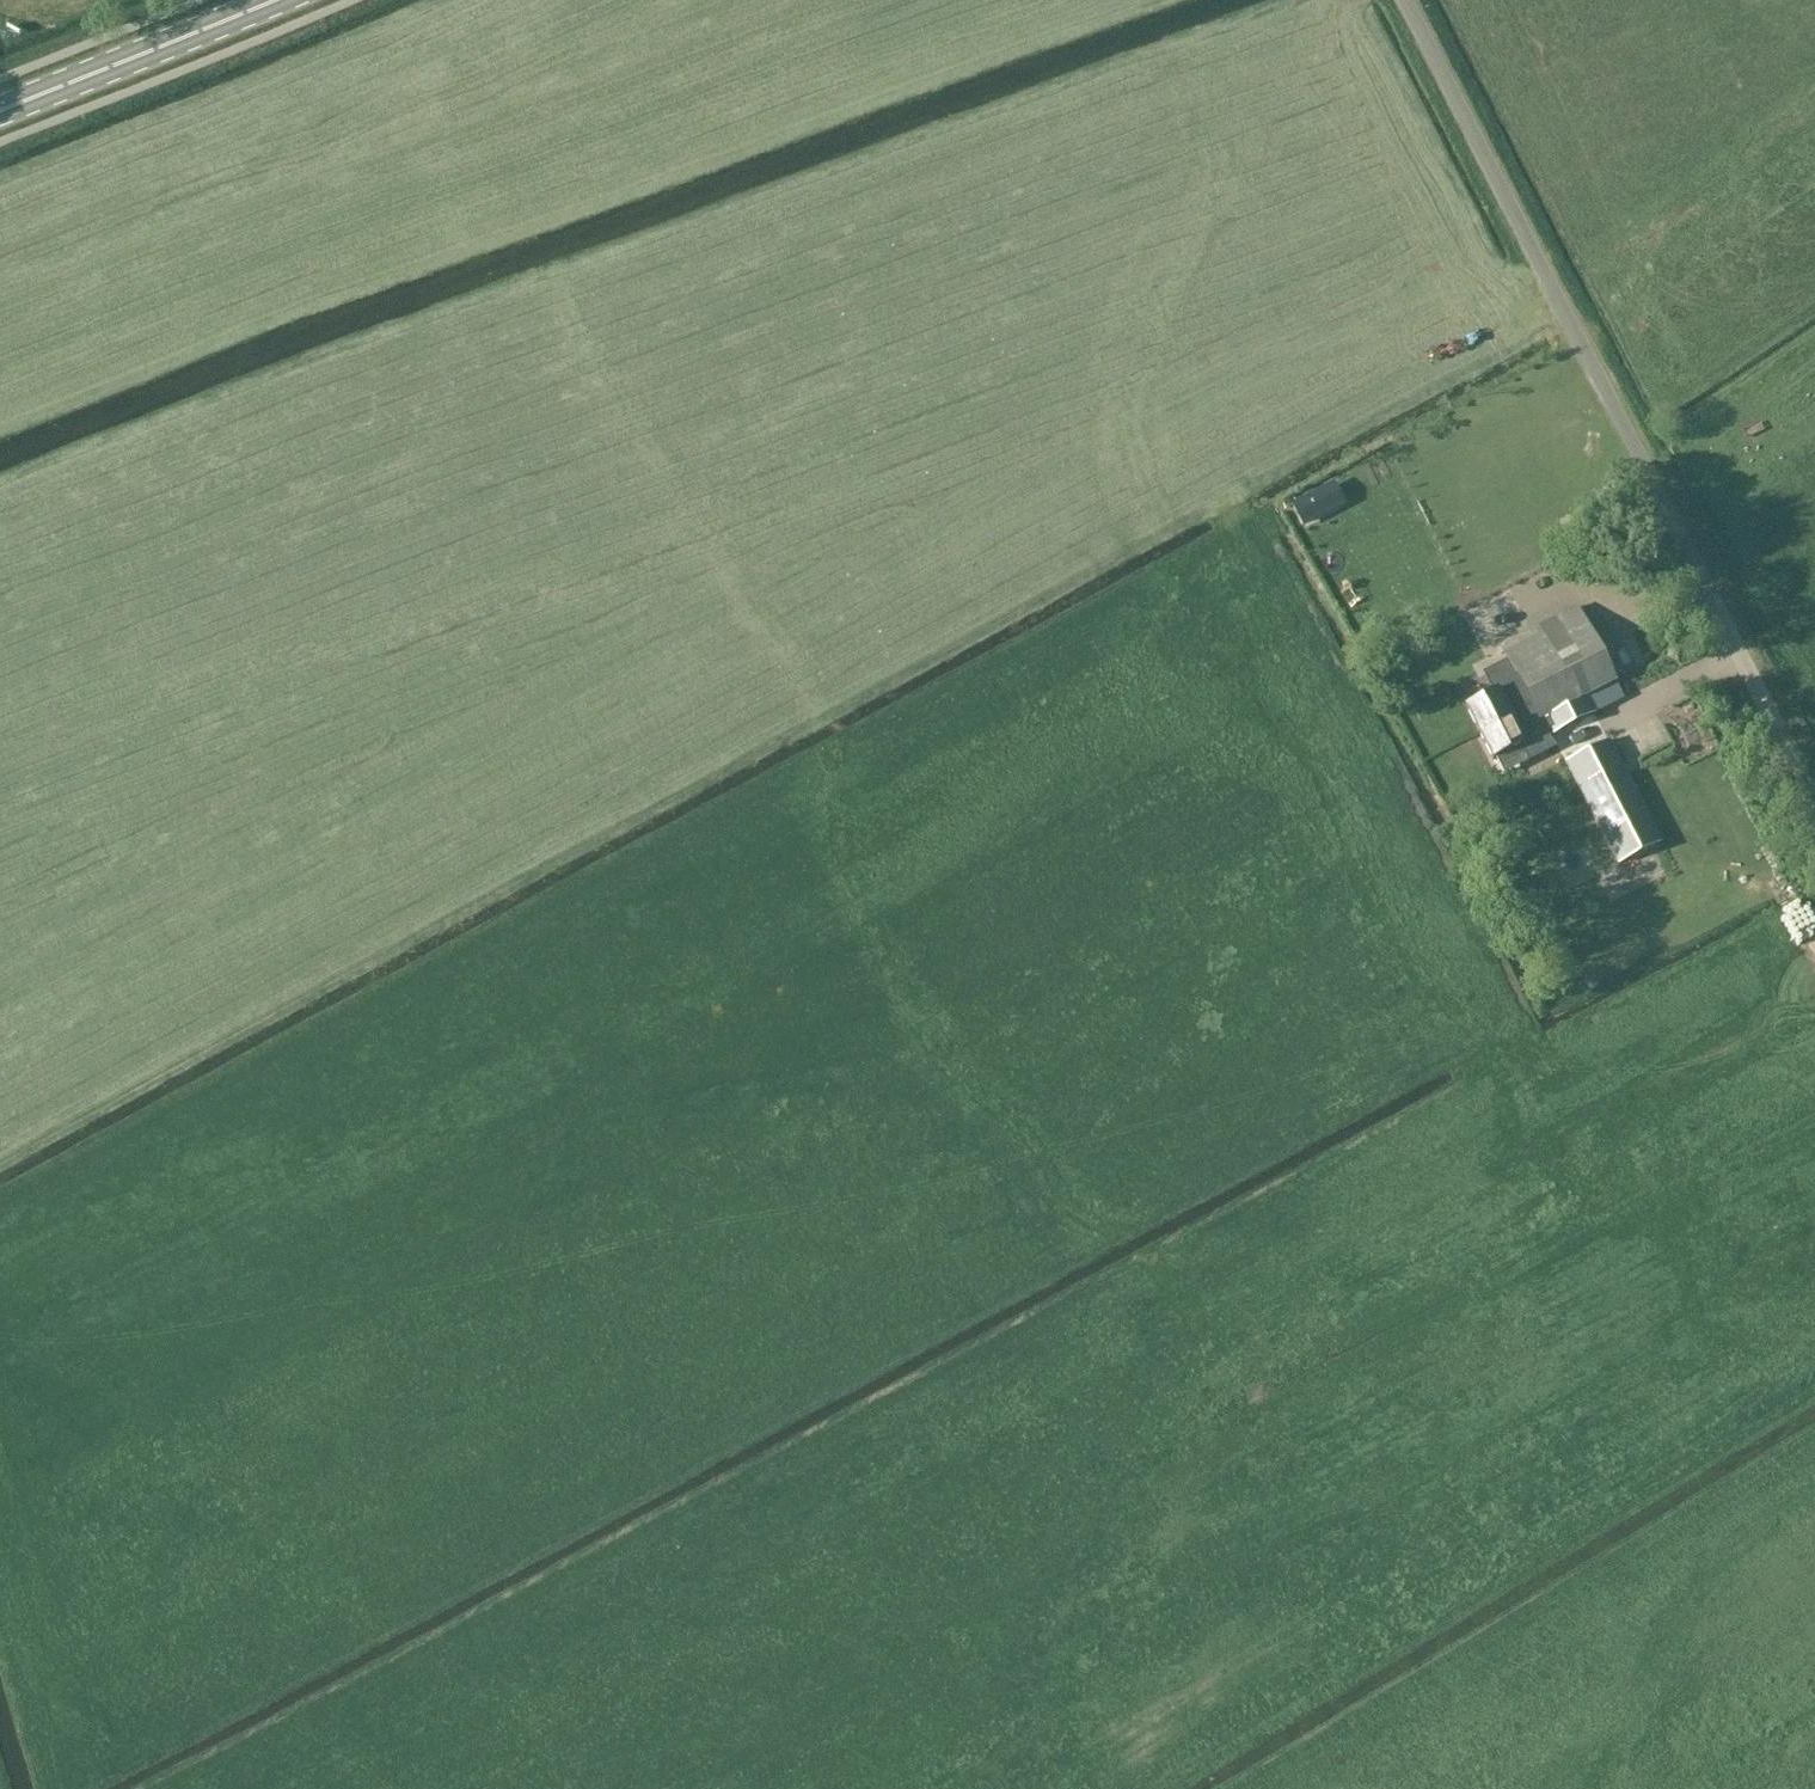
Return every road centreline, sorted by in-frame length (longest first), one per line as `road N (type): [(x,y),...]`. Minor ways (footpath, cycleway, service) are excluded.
road 1 (unclassified): [(1814,795),(1405,0)]
road 2 (primary): [(0,112),(278,0)]

